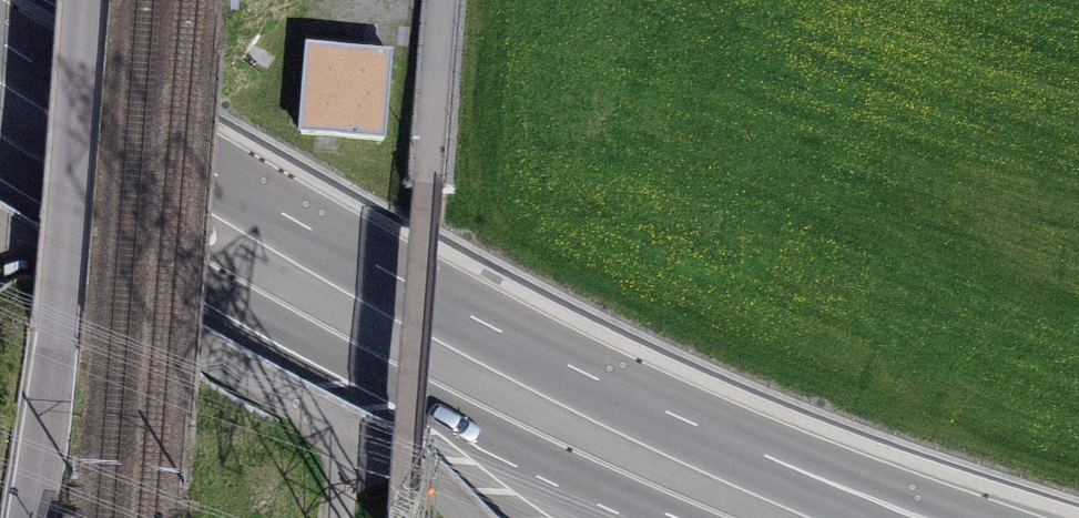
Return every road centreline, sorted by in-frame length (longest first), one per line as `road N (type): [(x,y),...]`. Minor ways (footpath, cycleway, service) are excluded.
road 1 (secondary): [(0,162),(320,360),(555,474)]
road 2 (secondary): [(517,346),(320,246),(0,57)]
road 3 (secondary): [(994,517),(517,346)]
road 4 (secondary): [(880,517),(517,346)]
road 5 (secondary): [(555,474),(668,517)]

